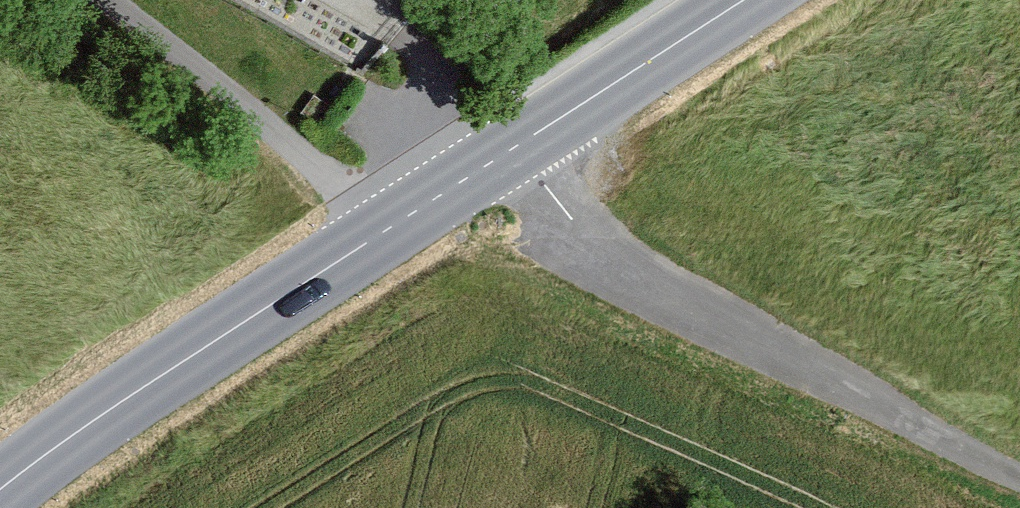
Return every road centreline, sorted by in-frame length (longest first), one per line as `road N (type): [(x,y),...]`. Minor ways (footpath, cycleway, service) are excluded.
road 1 (secondary): [(0,487),(511,151)]
road 2 (unclassified): [(511,151),(575,221),(931,435),(1019,475)]
road 3 (track): [(386,229),(205,72),(96,0)]
road 4 (secondary): [(511,151),(745,0)]

